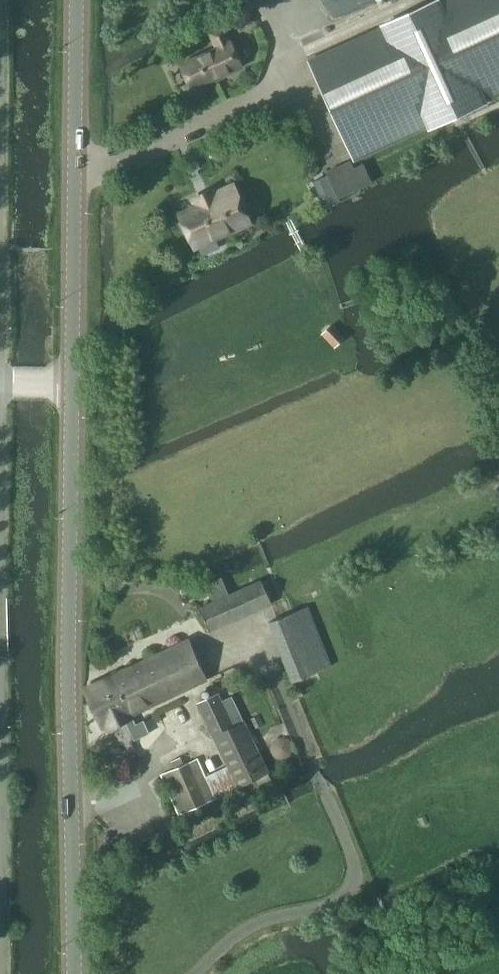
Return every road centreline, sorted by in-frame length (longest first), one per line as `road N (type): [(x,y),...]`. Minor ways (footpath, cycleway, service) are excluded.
road 1 (secondary): [(73,973),(75,0)]
road 2 (track): [(195,973),(255,923),(324,908),(344,897),(354,880),(256,635),(209,655)]
road 3 (unclassified): [(1,973),(0,686)]
road 4 (unclassified): [(0,536),(0,312)]
road 5 (track): [(196,729),(155,748),(139,788),(105,804),(70,803)]

